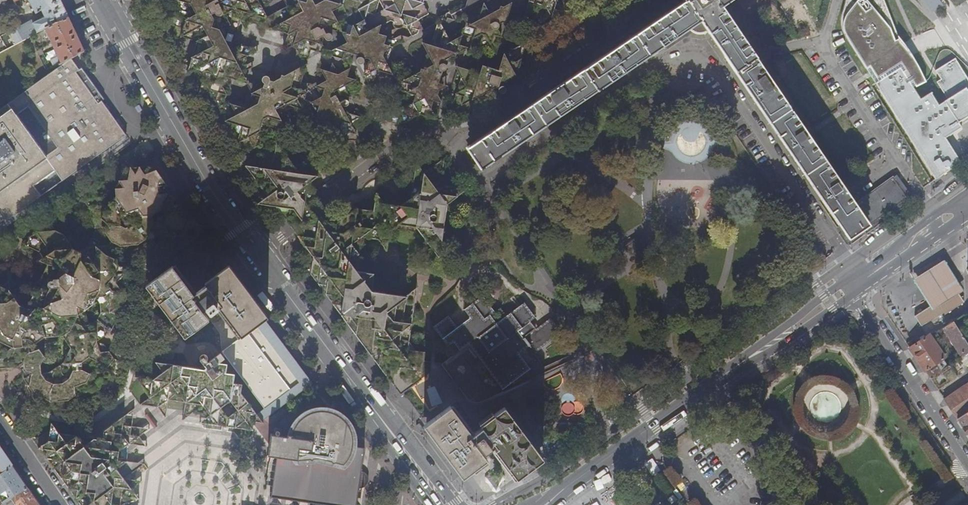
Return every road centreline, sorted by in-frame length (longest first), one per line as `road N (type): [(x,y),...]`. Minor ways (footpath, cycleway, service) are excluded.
road 1 (tertiary): [(113,19),(238,231),(411,458)]
road 2 (secondary): [(541,504),(851,286)]
road 3 (residential): [(851,286),(967,464)]
road 4 (secondary): [(851,286),(967,205)]

